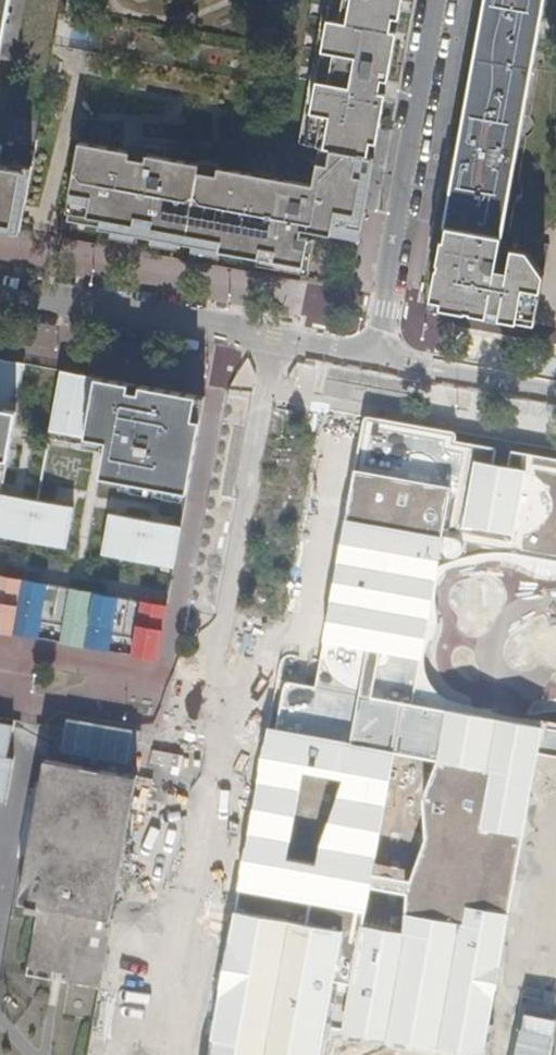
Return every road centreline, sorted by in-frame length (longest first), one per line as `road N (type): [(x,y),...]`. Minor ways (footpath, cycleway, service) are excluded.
road 1 (residential): [(197,733),(266,337)]
road 2 (residential): [(377,356),(443,0)]
road 3 (residential): [(197,733),(142,1054)]
road 4 (residential): [(0,293),(266,337)]
road 5 (residential): [(377,356),(555,392)]

